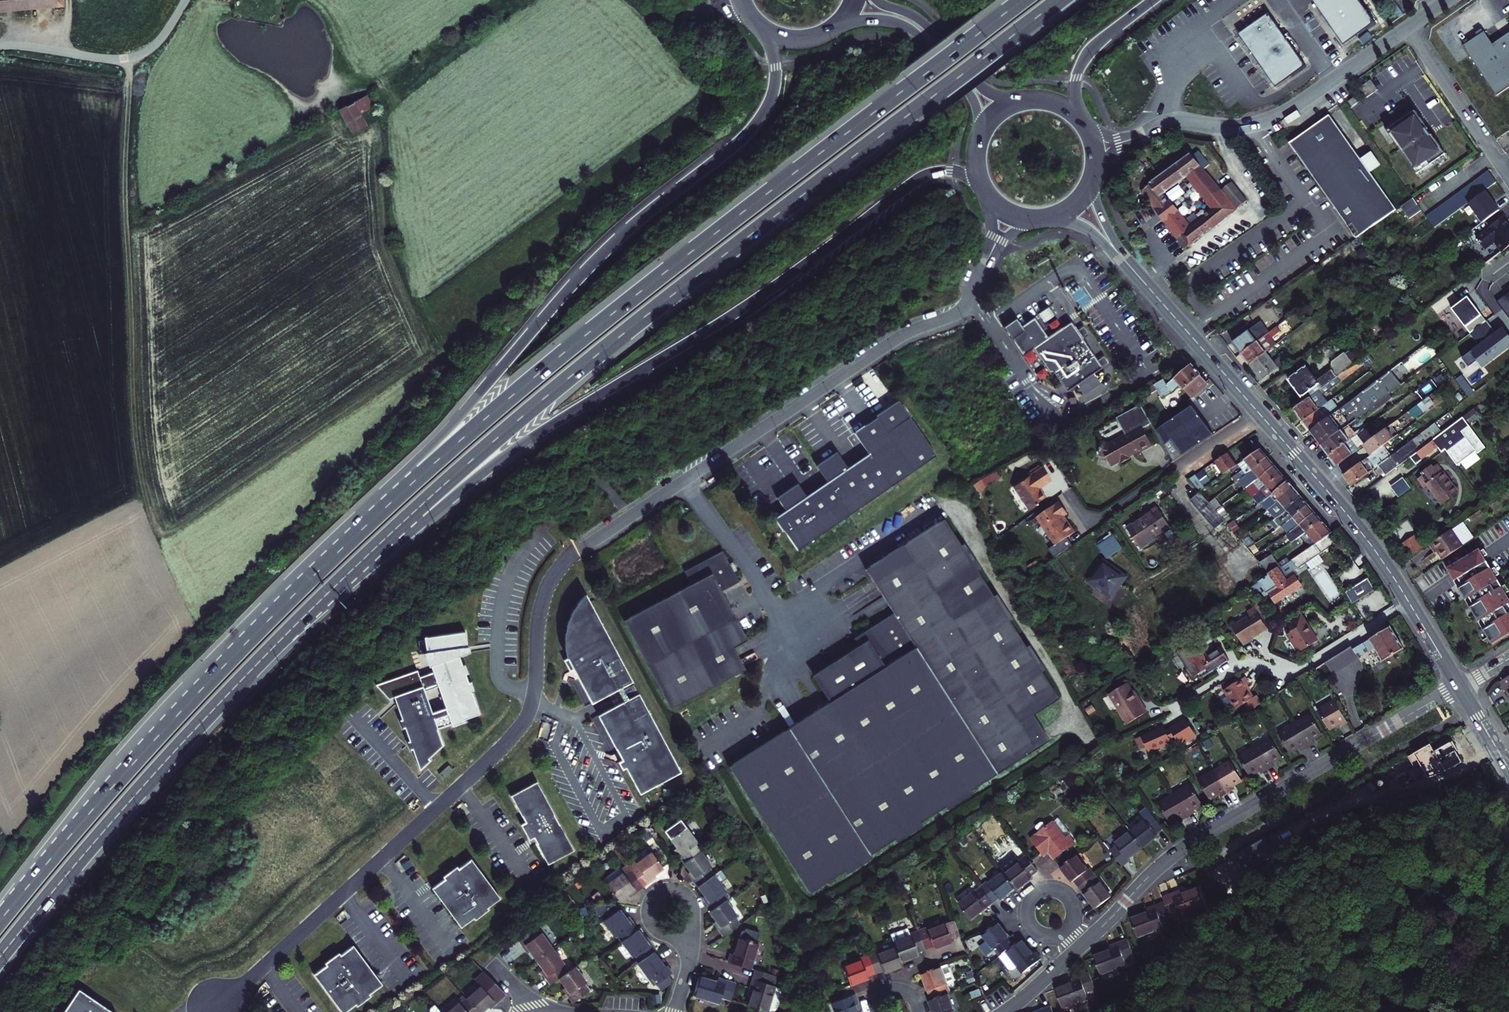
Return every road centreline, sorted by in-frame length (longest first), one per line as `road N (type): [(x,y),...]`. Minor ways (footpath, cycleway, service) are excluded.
road 1 (unclassified): [(985,267),(962,309),(882,347),(565,560),(542,602),(534,693),(518,728),(217,1010)]
road 2 (trunk): [(1023,0),(516,392),(299,589)]
road 3 (trunk): [(391,533),(643,318),(1061,0)]
road 4 (trunk): [(767,32),(775,77),(758,121),(587,268),(299,589)]
road 5 (trunk): [(391,533),(757,299),(914,182),(950,171),(979,180)]
road 6 (trunk): [(0,956),(145,784),(391,533)]
road 7 (residential): [(1079,949),(1180,850),(1459,686)]
road 8 (secondary): [(1409,603),(1344,511),(1123,259)]
road 9 (trunk): [(299,589),(135,761),(0,919)]
road 10 (unclassified): [(1150,131),(1177,122),(1262,123),(1408,28)]
road 11 (residential): [(1409,603),(1306,667),(1241,666),(1182,703)]
road 12 (residential): [(0,46),(129,58),(156,44),(184,0)]
road 13 (secondary): [(840,24),(880,19),(916,32),(972,97),(978,142)]
road 14 (secondary): [(1031,100),(990,92),(927,25),(878,0)]
road 15 (residential): [(1408,28),(1508,179)]
road 16 (trunk): [(1076,117),(1083,60),(1154,0)]
road 17 (residential): [(692,944),(689,898),(663,891),(651,917),(682,942)]

